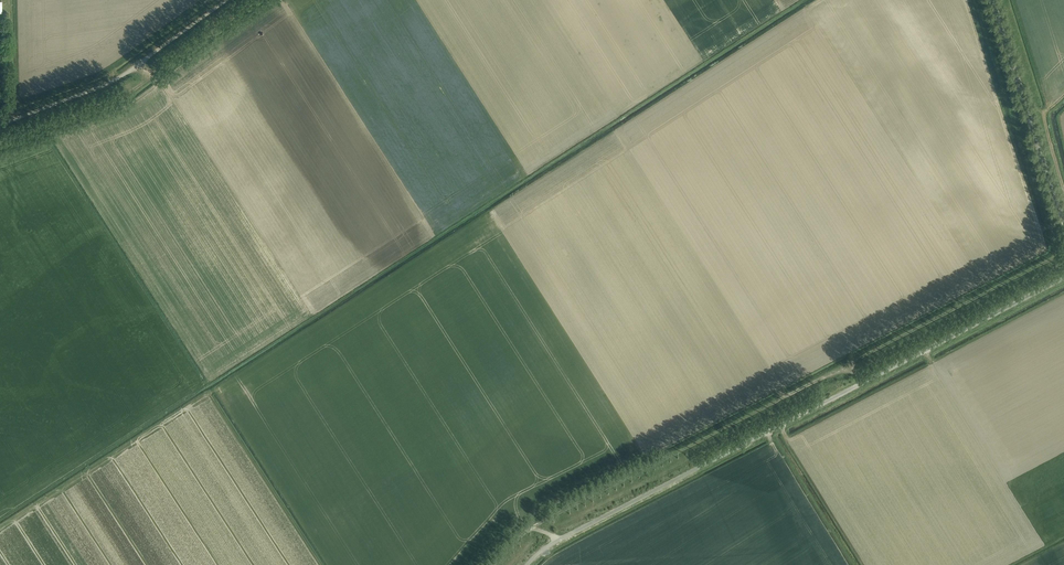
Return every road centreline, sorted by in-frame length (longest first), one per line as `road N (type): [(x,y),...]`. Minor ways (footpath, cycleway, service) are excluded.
road 1 (unclassified): [(526,564),(569,534),(1063,278)]
road 2 (unclassified): [(0,125),(114,80),(227,0)]
road 3 (unclassified): [(1063,219),(992,0)]

